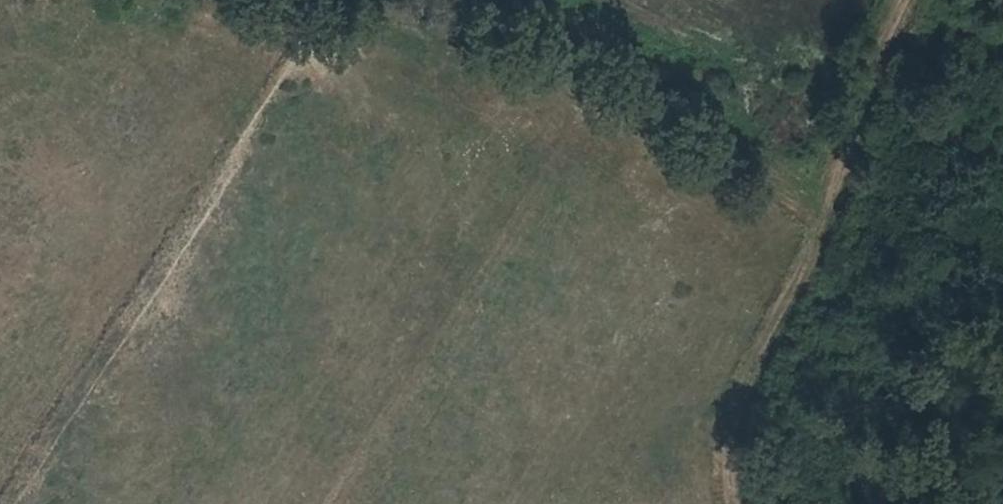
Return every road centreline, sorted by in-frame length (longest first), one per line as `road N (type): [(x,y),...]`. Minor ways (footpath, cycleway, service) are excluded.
road 1 (track): [(735,503),(727,462),(733,415),(833,199),(909,0)]

